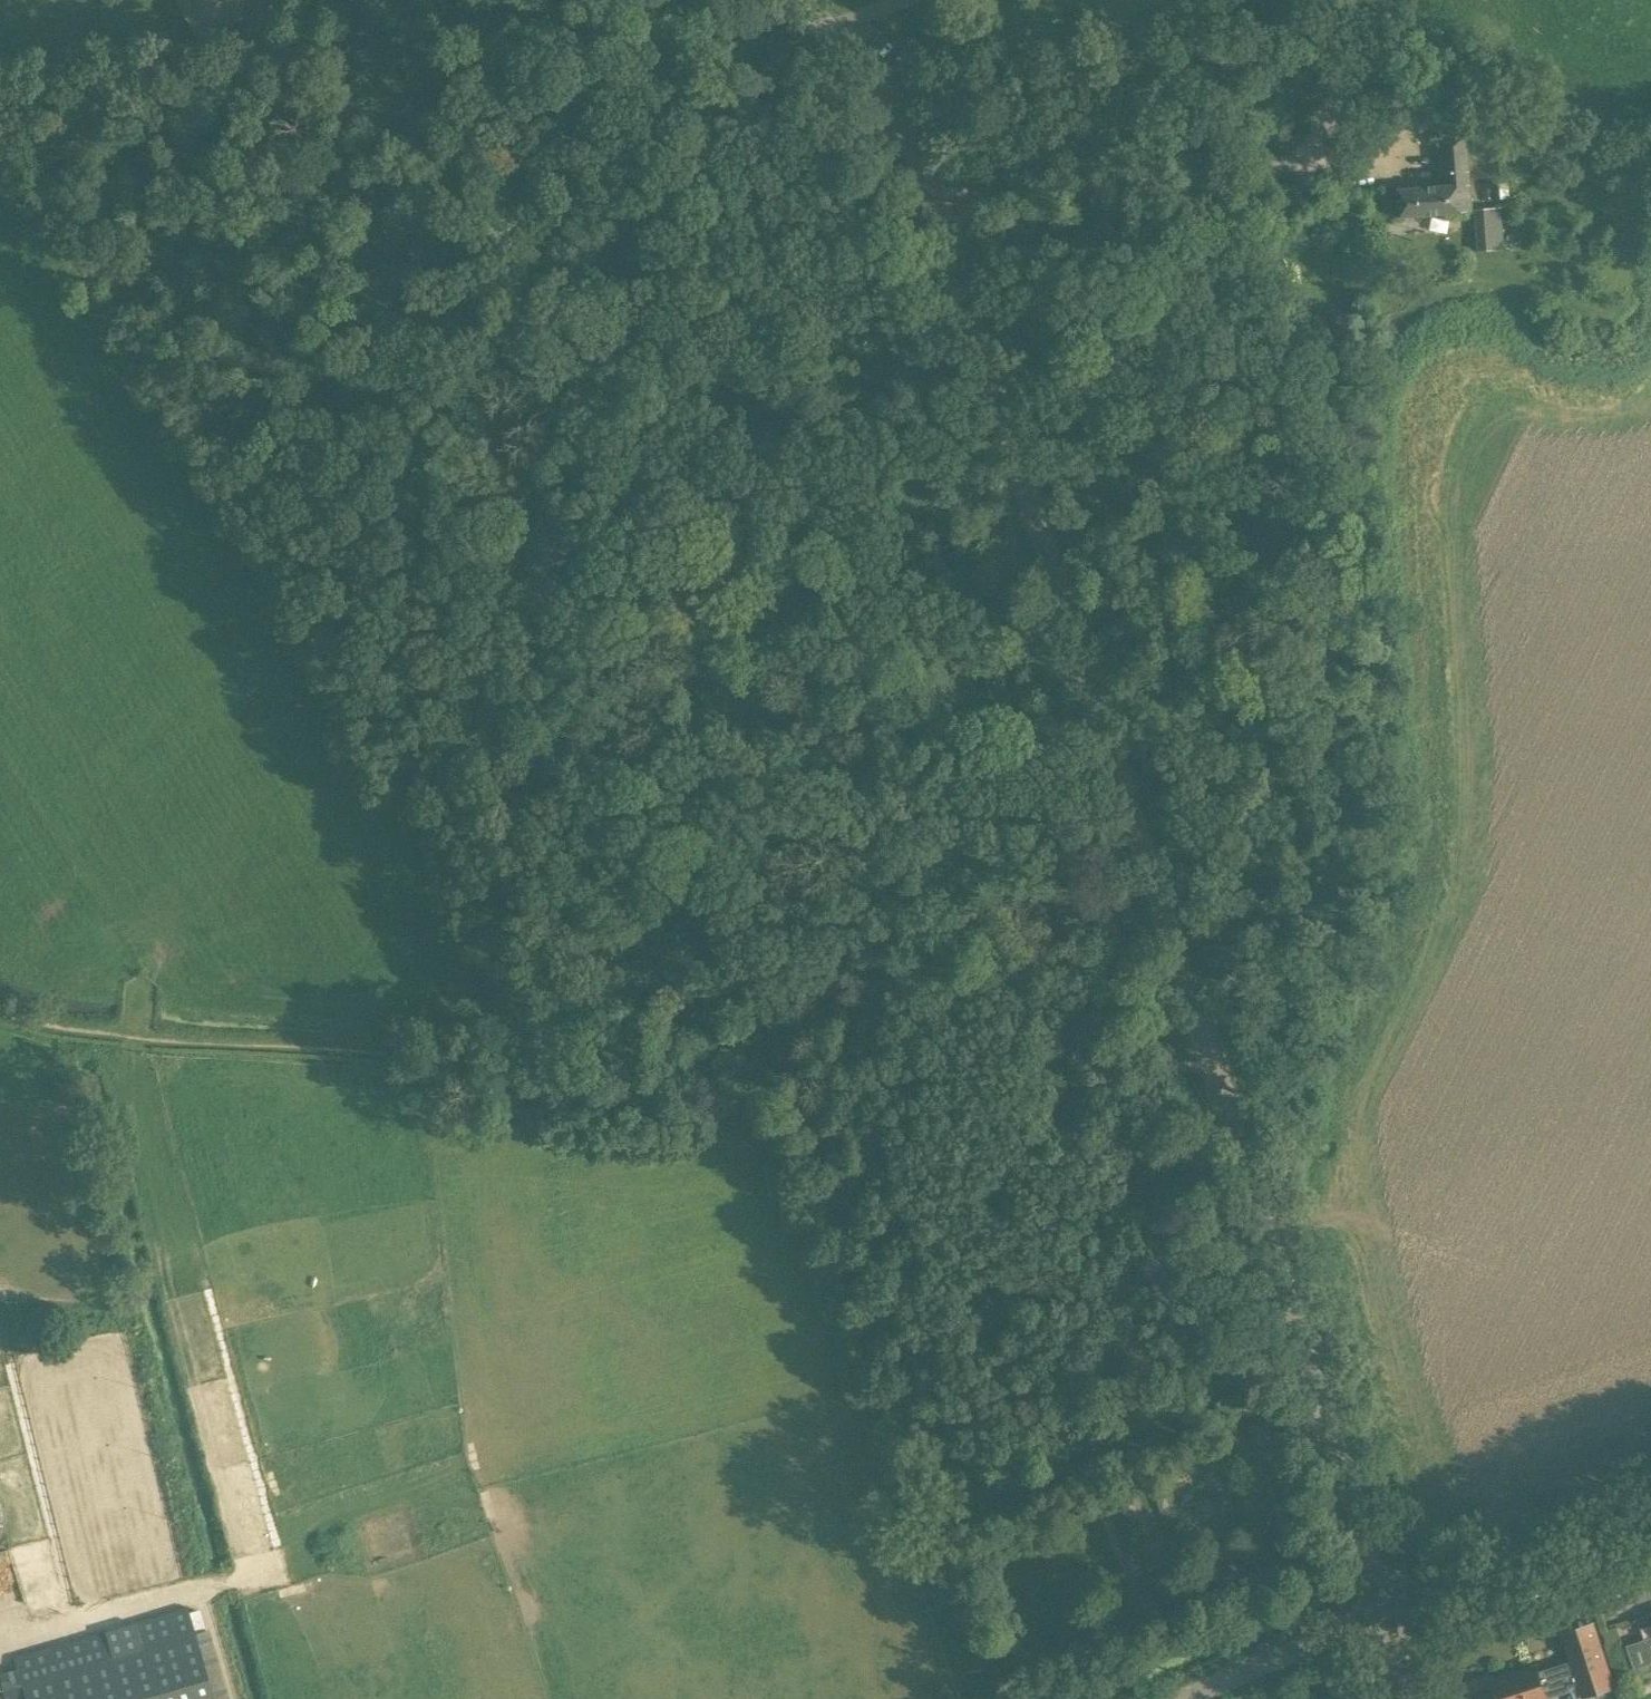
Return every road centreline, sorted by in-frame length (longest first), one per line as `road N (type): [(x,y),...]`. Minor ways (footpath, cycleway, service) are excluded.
road 1 (unclassified): [(1385,1616),(935,201)]
road 2 (unclassified): [(935,201),(1278,170),(1302,155),(1359,0)]
road 3 (unclassified): [(1385,1616),(1650,1516)]
road 4 (unclassified): [(935,201),(871,77),(829,26),(793,0)]
road 5 (unclassified): [(1190,1698),(1385,1616)]

